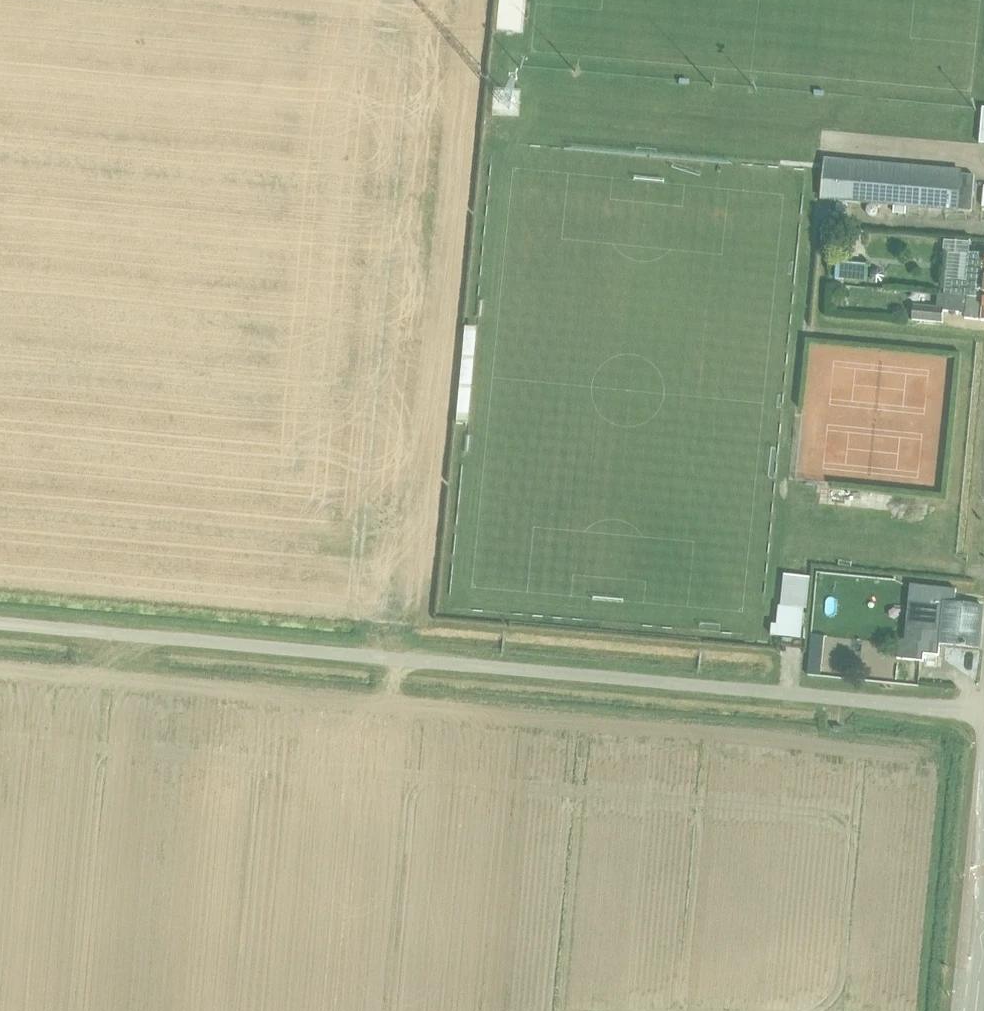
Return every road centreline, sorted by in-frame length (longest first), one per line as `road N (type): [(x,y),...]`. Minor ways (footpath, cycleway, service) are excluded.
road 1 (unclassified): [(983,712),(0,628)]

